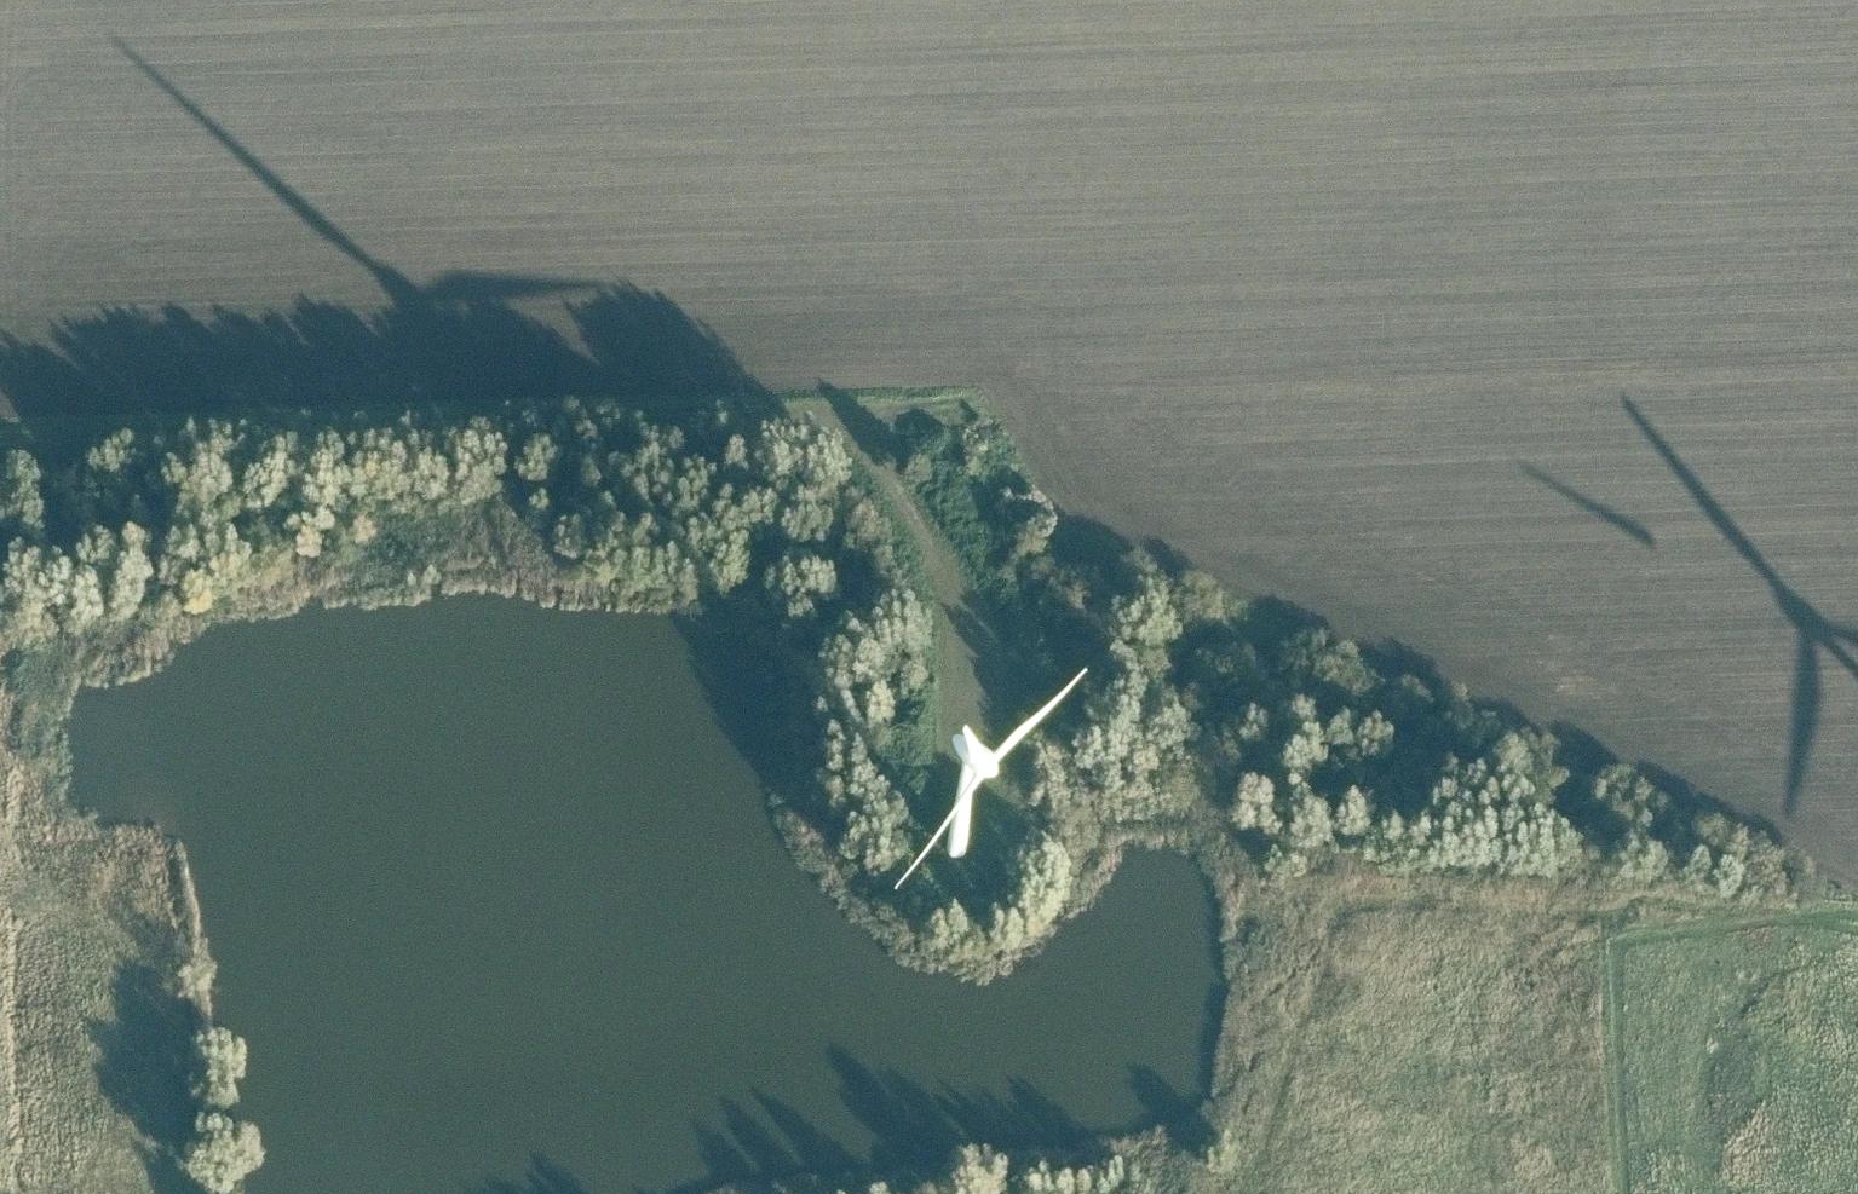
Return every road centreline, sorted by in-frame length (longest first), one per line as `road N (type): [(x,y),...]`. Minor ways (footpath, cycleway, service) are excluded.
road 1 (track): [(0,450),(797,411),(918,535),(935,784)]

